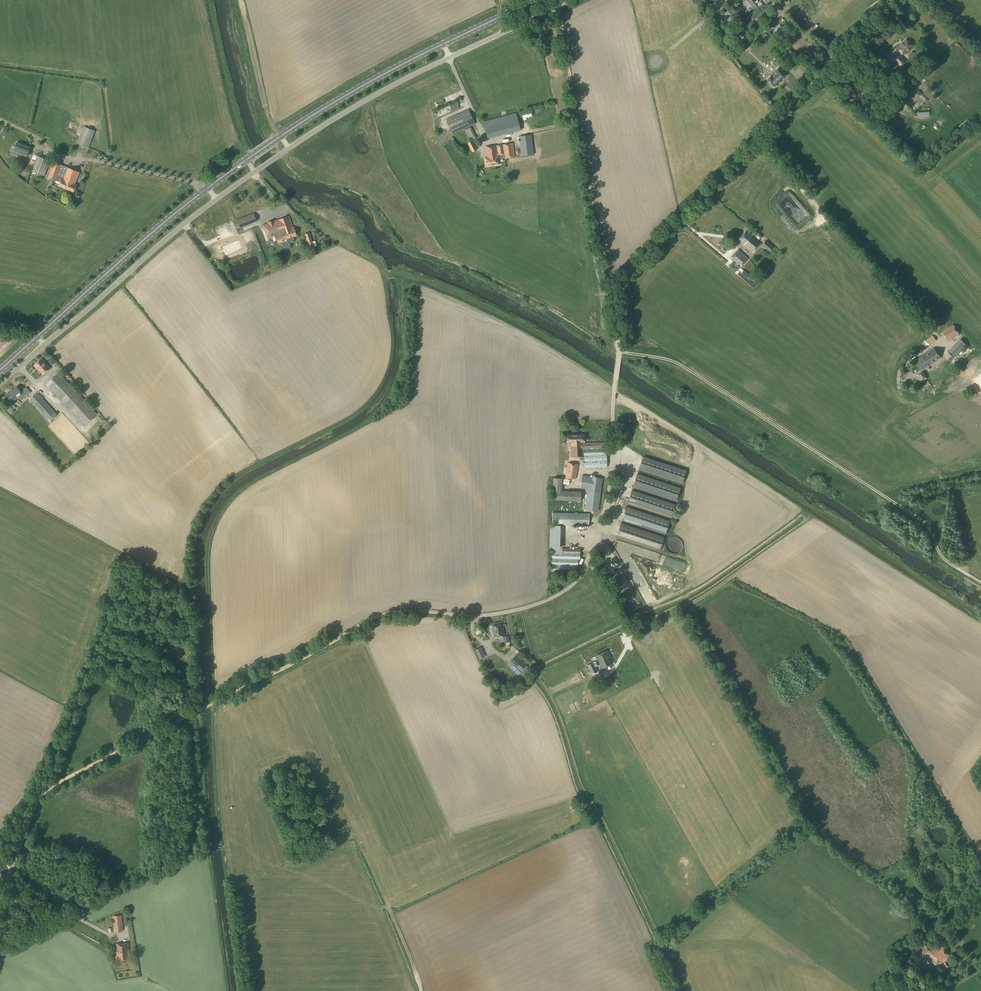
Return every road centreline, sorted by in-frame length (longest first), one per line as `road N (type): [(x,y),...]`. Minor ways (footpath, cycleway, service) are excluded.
road 1 (unclassified): [(456,617),(538,605),(578,580),(598,533),(611,469),(615,288),(891,0)]
road 2 (unclassified): [(0,385),(184,224),(289,148),(392,86),(573,0)]
road 3 (primary): [(0,370),(246,160),(364,85),(535,0)]
road 4 (track): [(0,900),(40,796),(380,617),(456,617)]
road 5 (track): [(619,353),(677,363),(923,521),(941,556),(971,576)]
road 6 (track): [(615,288),(594,227),(556,8)]
road 7 (track): [(226,854),(208,597)]
road 8 (track): [(211,0),(246,160)]
road 9 (track): [(240,0),(270,129),(280,137)]
road 10 (track): [(208,855),(197,711)]

